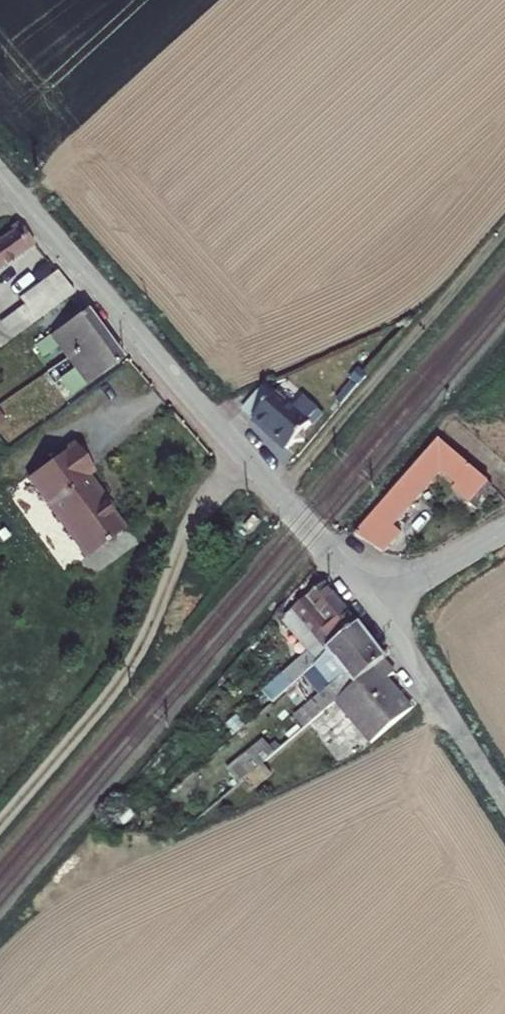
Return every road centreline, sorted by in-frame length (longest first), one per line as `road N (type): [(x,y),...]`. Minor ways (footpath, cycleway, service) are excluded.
road 1 (track): [(241,452),(206,496),(121,681),(0,825)]
road 2 (residential): [(0,176),(278,495)]
road 3 (track): [(504,227),(278,495)]
road 4 (residential): [(504,527),(374,604)]
road 5 (unclassified): [(278,495),(374,604)]
road 6 (track): [(442,699),(504,802)]

